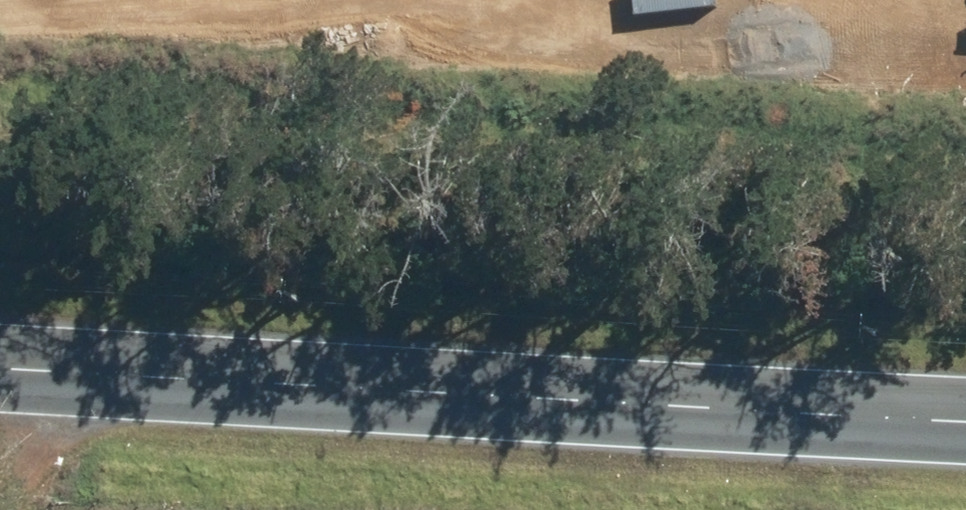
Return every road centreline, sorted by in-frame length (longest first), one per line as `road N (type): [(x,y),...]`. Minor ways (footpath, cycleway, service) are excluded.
road 1 (tertiary): [(0,371),(965,423)]
road 2 (tertiary): [(764,0),(442,89)]
road 3 (tertiary): [(170,0),(0,46)]
road 4 (track): [(89,376),(0,509)]

